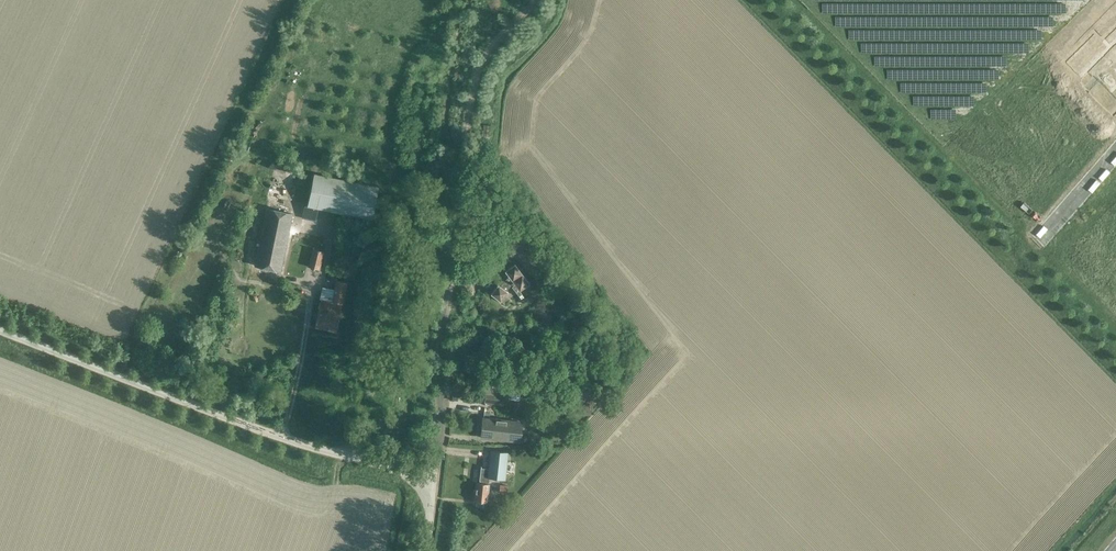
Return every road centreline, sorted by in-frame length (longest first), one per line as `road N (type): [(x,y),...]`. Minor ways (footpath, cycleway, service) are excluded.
road 1 (unclassified): [(433,486),(443,331),(477,77),(486,54),(534,0)]
road 2 (unclassified): [(433,486),(284,439),(0,329)]

